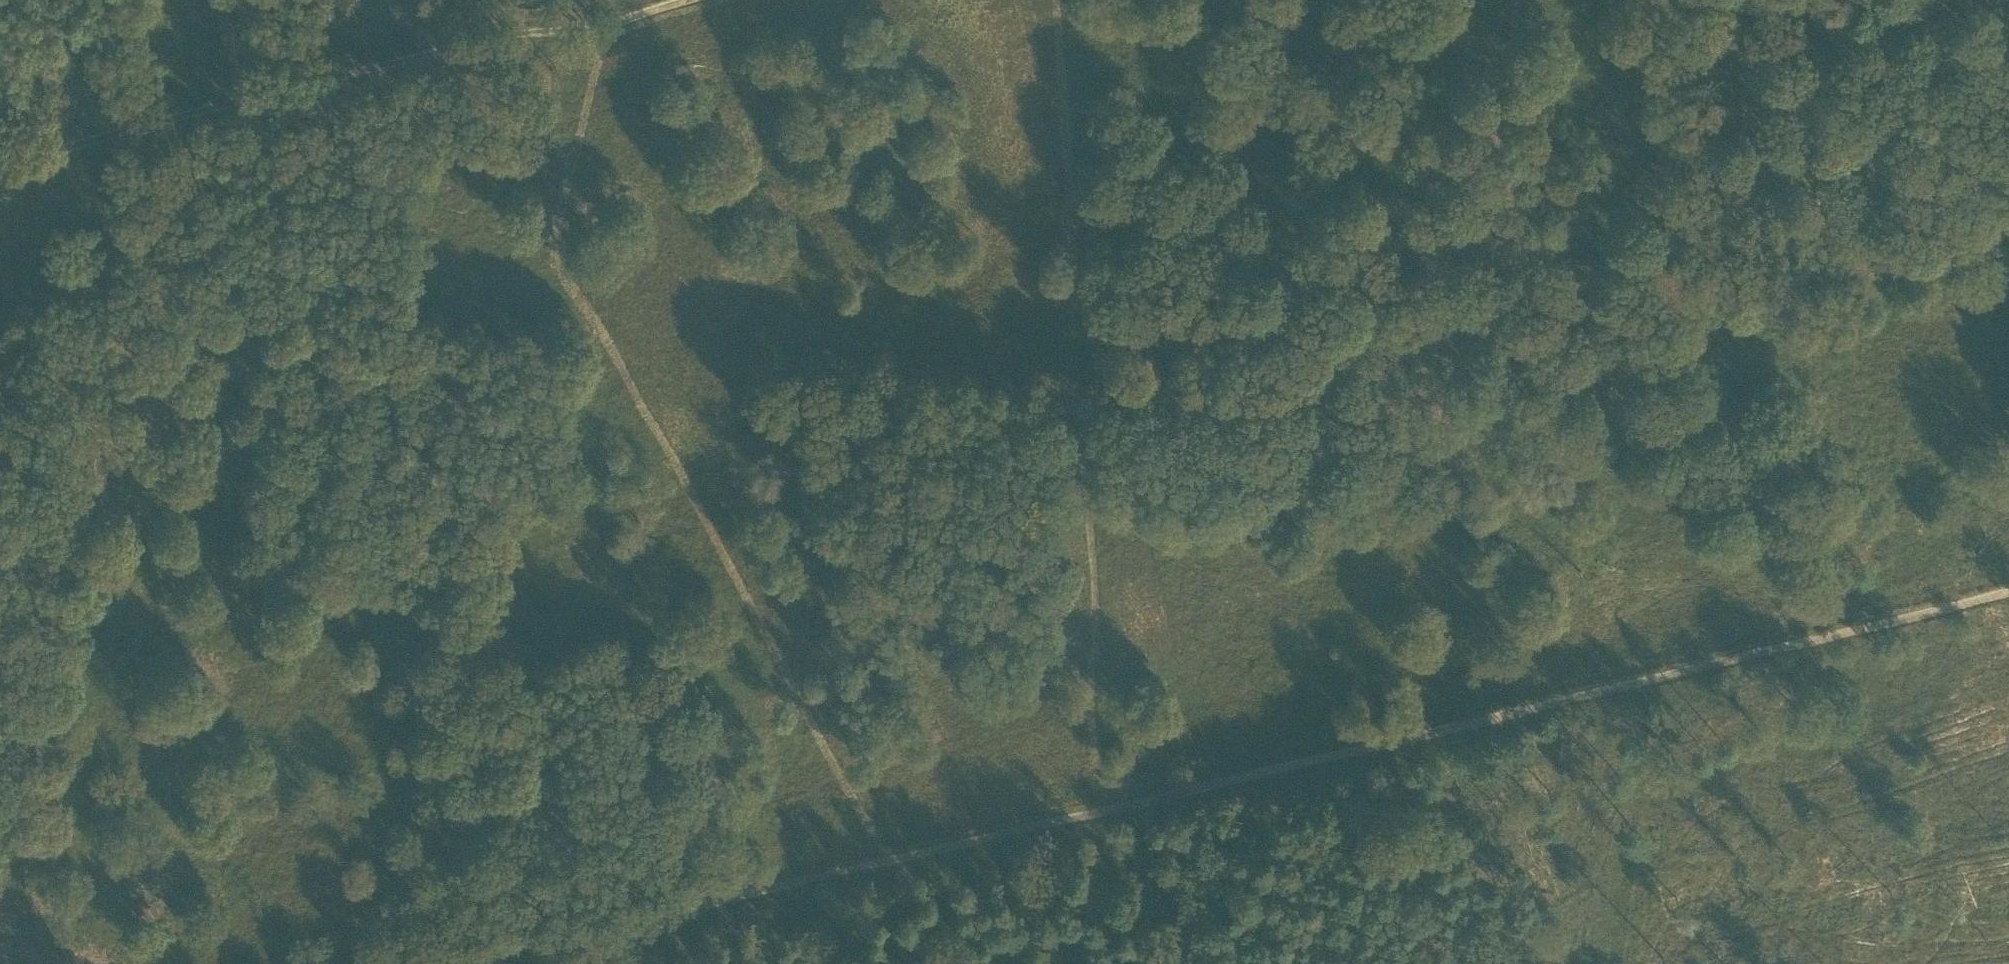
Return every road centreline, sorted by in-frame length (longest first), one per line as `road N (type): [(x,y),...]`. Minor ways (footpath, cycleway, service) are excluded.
road 1 (track): [(2008,601),(484,963)]
road 2 (track): [(0,160),(500,54),(612,3),(646,0)]
road 3 (track): [(1147,812),(1184,963)]

